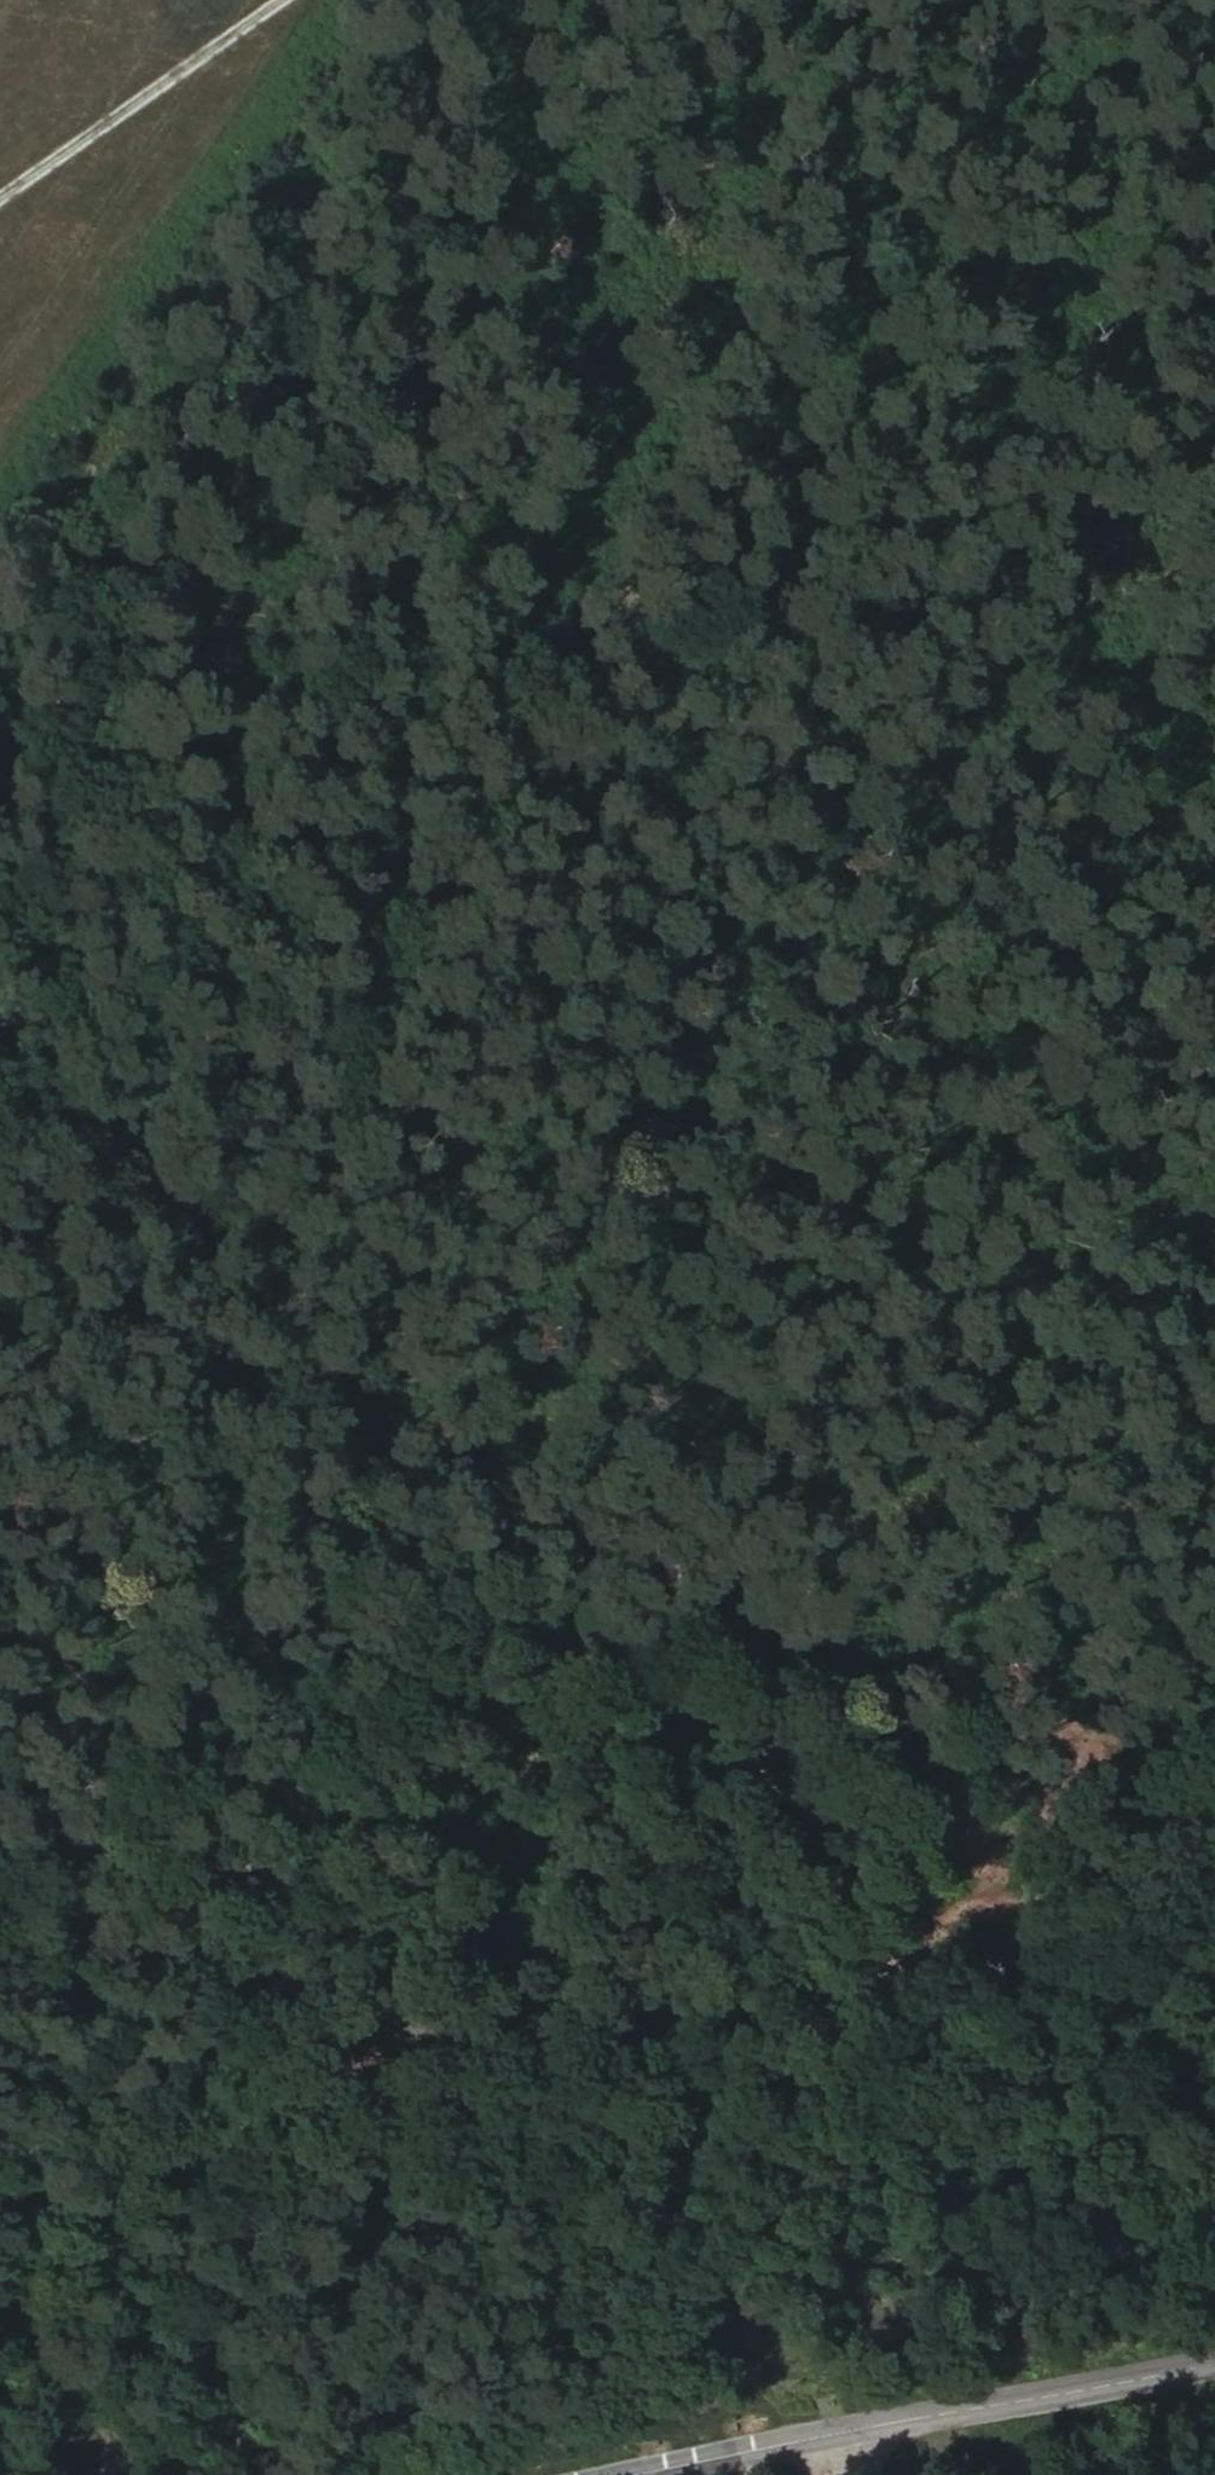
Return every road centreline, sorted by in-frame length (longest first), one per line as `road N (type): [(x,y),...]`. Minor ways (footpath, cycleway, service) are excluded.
road 1 (tertiary): [(1214,2362),(584,2474)]
road 2 (track): [(275,0),(0,193)]

